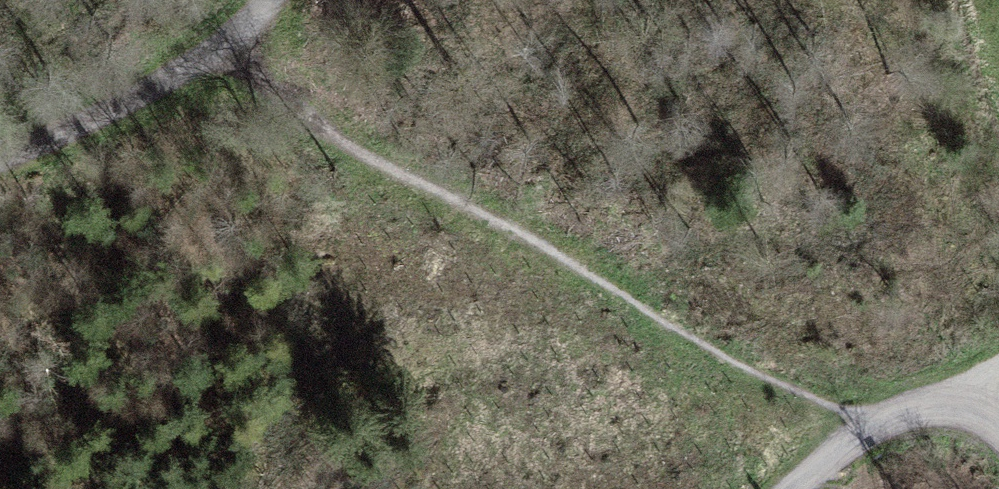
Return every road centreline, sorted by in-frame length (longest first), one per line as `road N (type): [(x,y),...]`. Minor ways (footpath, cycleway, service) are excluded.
road 1 (track): [(998,375),(876,409),(744,367),(250,53)]
road 2 (track): [(250,53),(0,150)]
road 3 (track): [(849,488),(998,378)]

